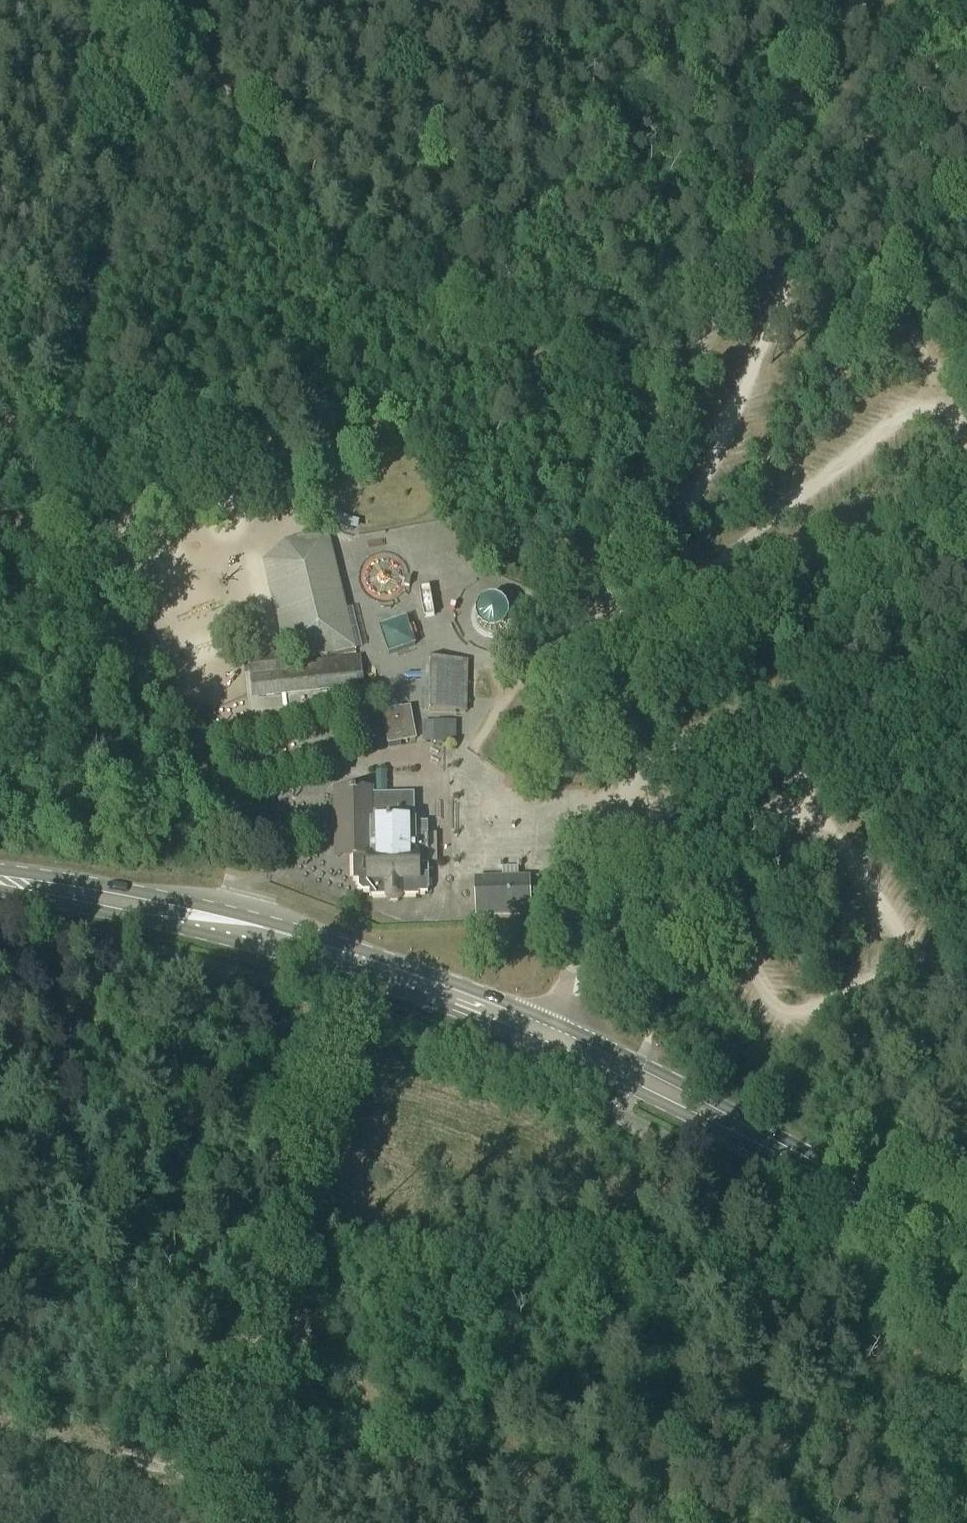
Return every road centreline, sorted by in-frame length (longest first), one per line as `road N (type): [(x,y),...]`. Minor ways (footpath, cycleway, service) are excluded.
road 1 (primary): [(966,1247),(555,1031),(468,997),(257,933),(0,881)]
road 2 (track): [(681,397),(400,292),(275,95),(206,45)]
road 3 (track): [(225,1522),(333,1056),(371,965)]
road 4 (track): [(206,45),(113,405)]
road 5 (track): [(966,726),(881,688),(751,673),(665,683),(634,676)]
road 6 (track): [(113,405),(104,470),(219,674)]
road 7 (track): [(858,0),(736,256)]
road 8 (track): [(464,798),(512,708),(602,585)]

